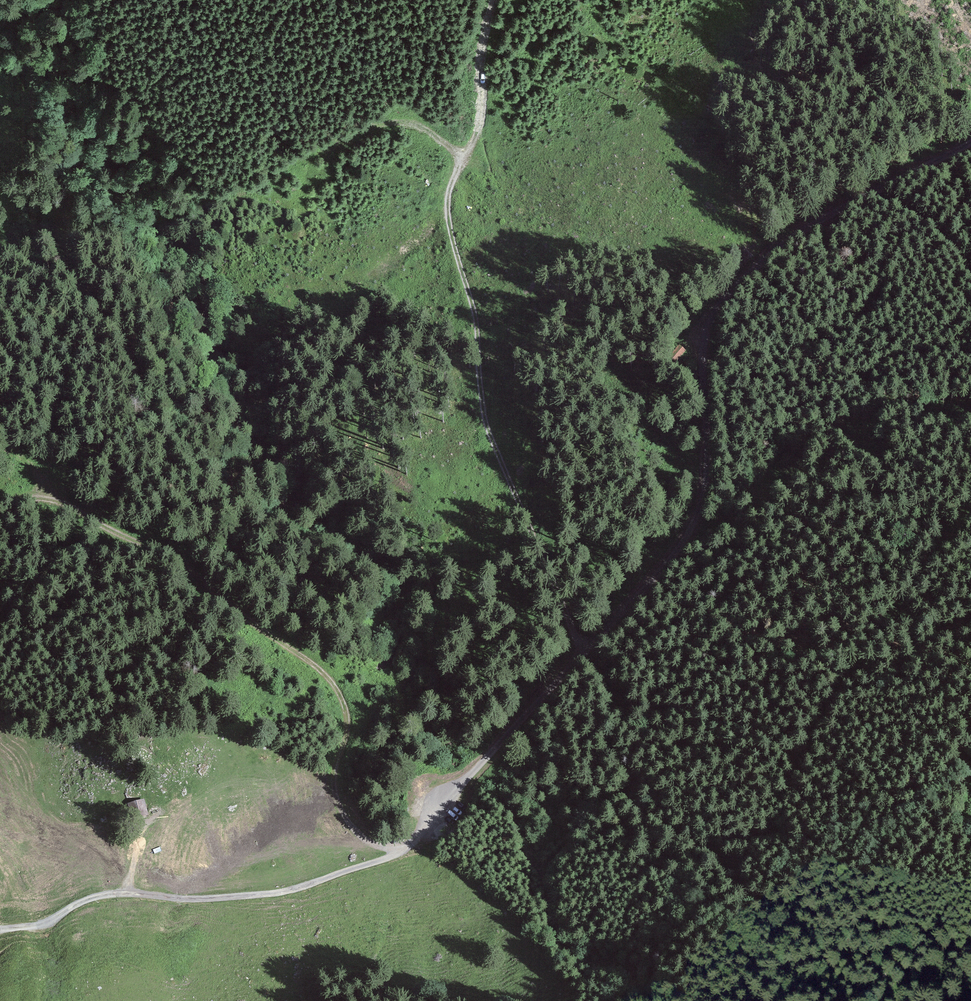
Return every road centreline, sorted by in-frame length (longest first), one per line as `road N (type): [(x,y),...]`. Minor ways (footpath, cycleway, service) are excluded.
road 1 (unclassified): [(396,852),(691,529),(706,473),(705,335),(722,298),(821,219),(970,139)]
road 2 (track): [(585,651),(484,421),(476,321),(449,224),(452,185),(479,125),(495,0)]
road 3 (track): [(0,929),(42,925),(109,894),(273,893),(396,852)]
road 4 (track): [(206,582),(332,678),(350,718),(335,795),(357,833),(396,852)]
road 5 (track): [(790,779),(970,501)]
road 6 (track): [(0,504),(70,501),(129,538),(167,547),(206,582)]
road 7 (track): [(970,270),(931,226),(862,194)]

